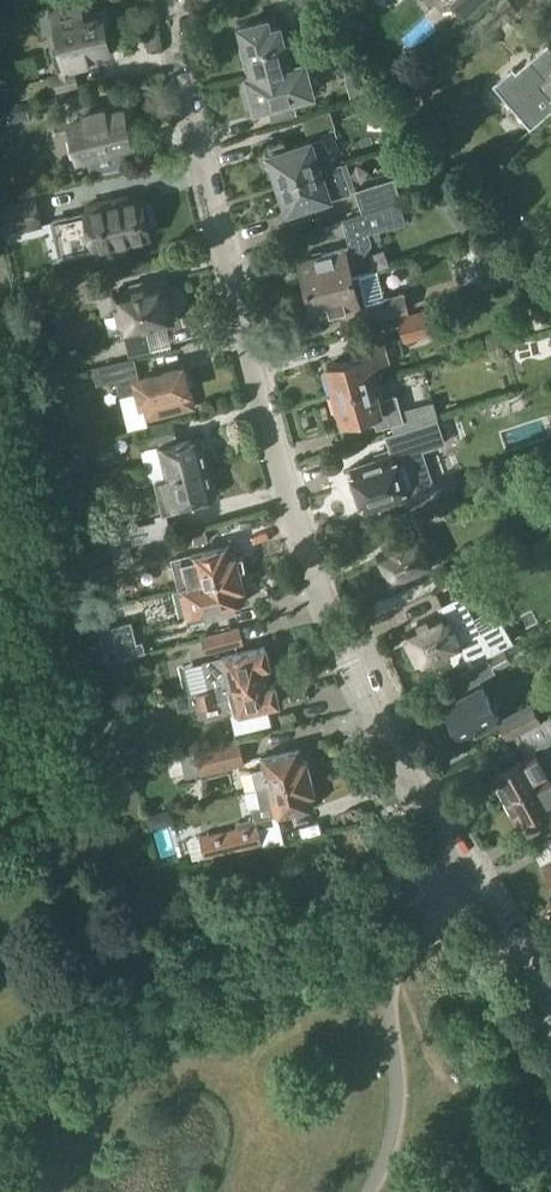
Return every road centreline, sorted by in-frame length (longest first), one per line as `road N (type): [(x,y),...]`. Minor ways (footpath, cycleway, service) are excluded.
road 1 (residential): [(550,1020),(432,829),(365,698),(301,539),(201,161),(176,0)]

